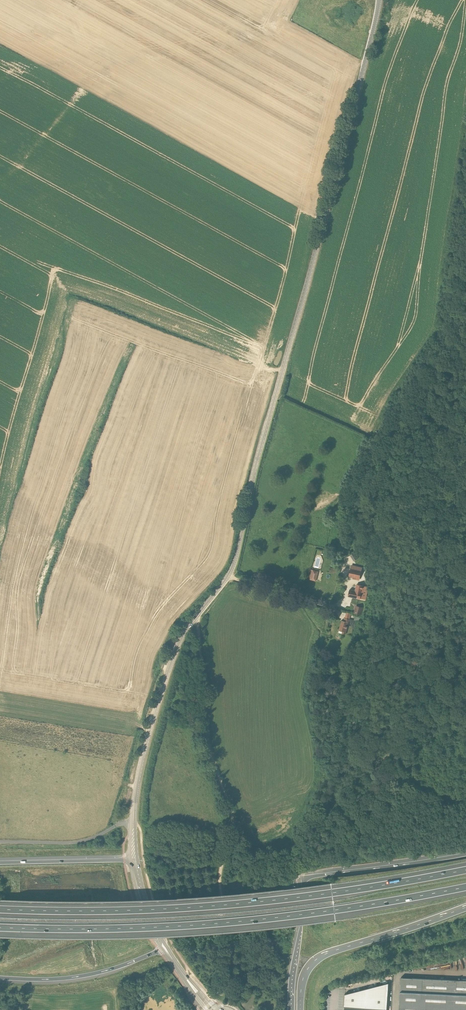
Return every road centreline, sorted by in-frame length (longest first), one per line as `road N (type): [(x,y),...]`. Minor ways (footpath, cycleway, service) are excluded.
road 1 (tertiary): [(195,617),(234,565),(380,0)]
road 2 (motorway): [(0,927),(252,920),(465,888)]
road 3 (motorway): [(465,869),(246,901),(0,906)]
road 4 (unclassified): [(209,999),(229,969),(220,882),(233,827),(209,746),(195,617)]
road 5 (motorway): [(465,855),(299,881),(291,1009)]
road 6 (tertiary): [(133,823),(161,695),(195,617)]
road 7 (motorway): [(300,1009),(304,975),(322,956),(465,907)]
road 8 (track): [(428,365),(440,353),(456,276),(465,166)]
road 9 (motorway): [(0,978),(83,976),(165,947)]
road 10 (unclassified): [(133,823),(80,842),(0,842)]
road 11 (motorway): [(134,859),(0,862)]

